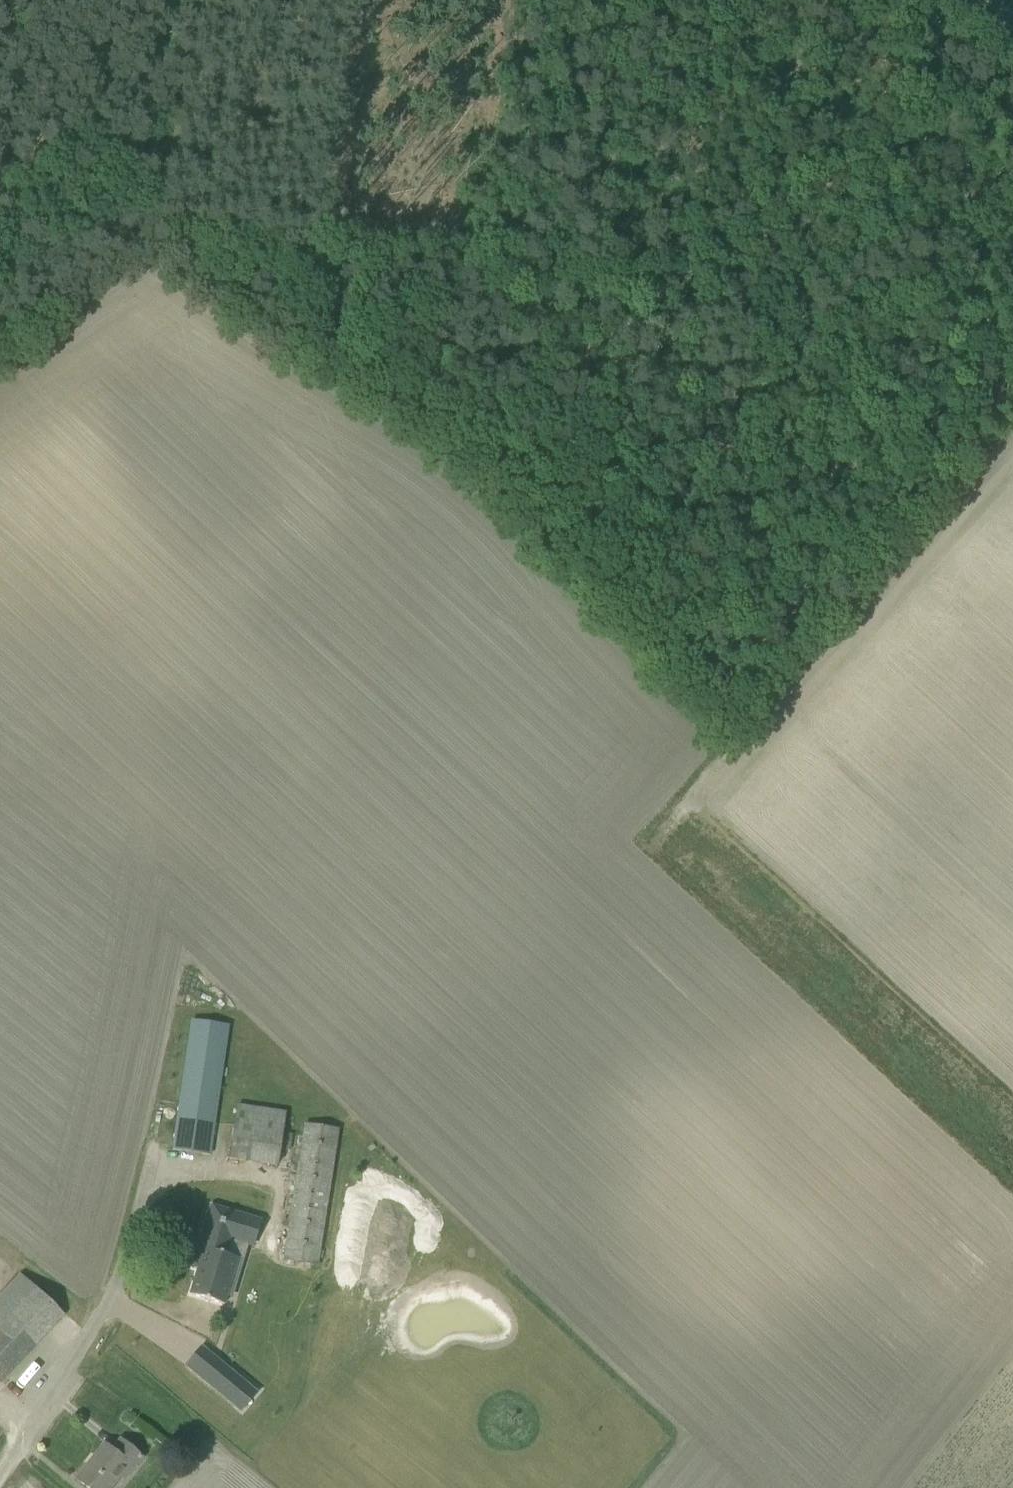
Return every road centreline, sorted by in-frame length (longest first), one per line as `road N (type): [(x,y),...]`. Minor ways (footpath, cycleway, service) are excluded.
road 1 (unclassified): [(0,1480),(117,1301)]

